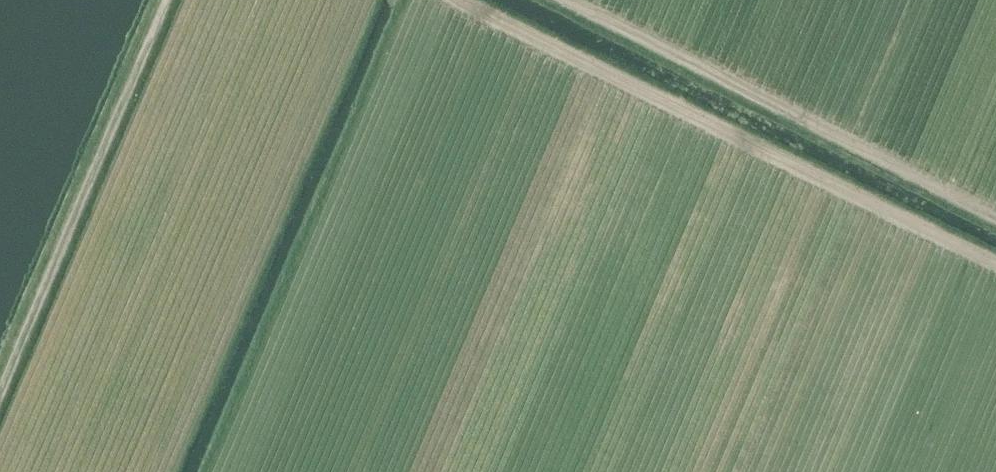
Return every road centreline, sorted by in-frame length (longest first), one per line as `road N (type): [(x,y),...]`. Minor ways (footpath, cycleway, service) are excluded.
road 1 (track): [(0,388),(166,0)]

